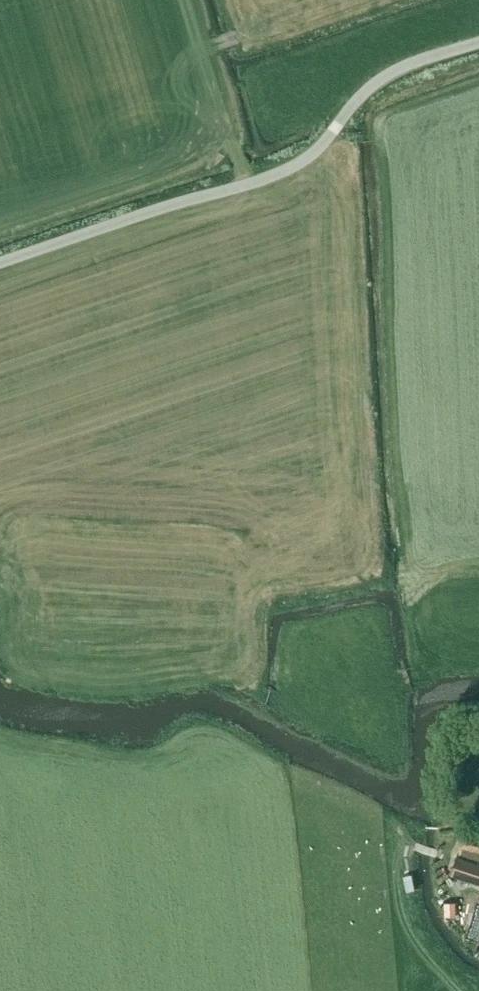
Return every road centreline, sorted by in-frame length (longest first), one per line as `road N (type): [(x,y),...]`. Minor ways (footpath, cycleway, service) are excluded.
road 1 (unclassified): [(0,263),(273,175),(320,147),(379,80),(478,42)]

